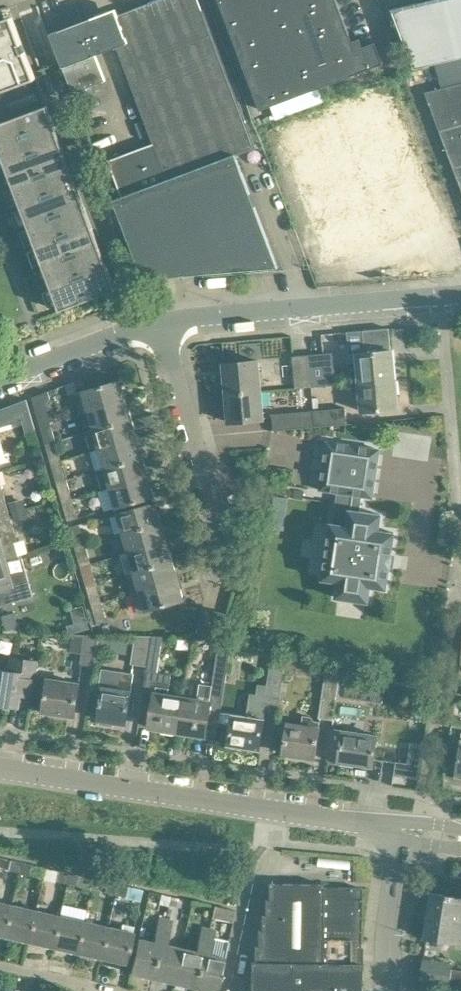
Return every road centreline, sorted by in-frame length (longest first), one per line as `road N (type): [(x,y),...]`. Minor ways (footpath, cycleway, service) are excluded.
road 1 (tertiary): [(402,829),(0,769)]
road 2 (residential): [(163,323),(460,294)]
road 3 (residential): [(218,601),(228,552),(163,323)]
road 4 (residential): [(0,381),(163,323)]
road 5 (residential): [(386,990),(402,829)]

